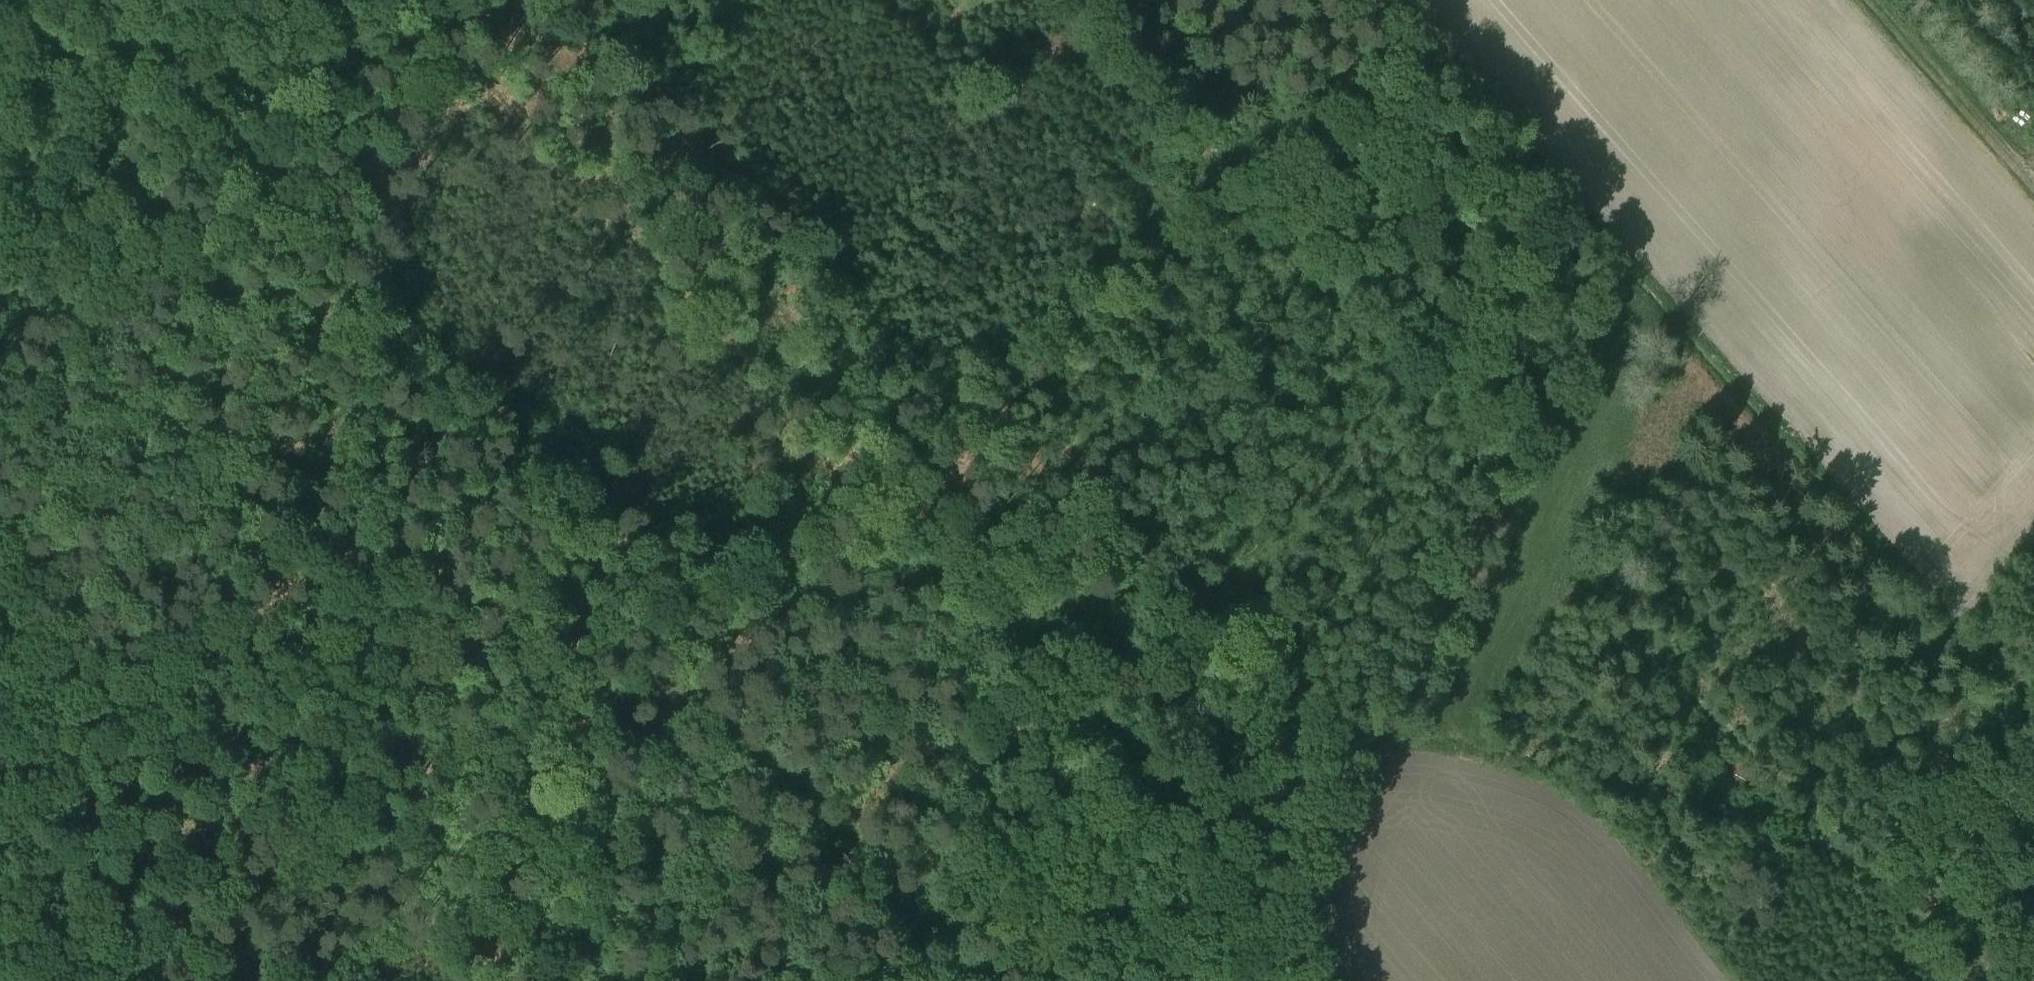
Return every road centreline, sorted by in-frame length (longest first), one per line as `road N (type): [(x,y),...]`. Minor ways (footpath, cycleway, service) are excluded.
road 1 (track): [(0,564),(154,980)]
road 2 (track): [(2033,181),(1874,0)]

